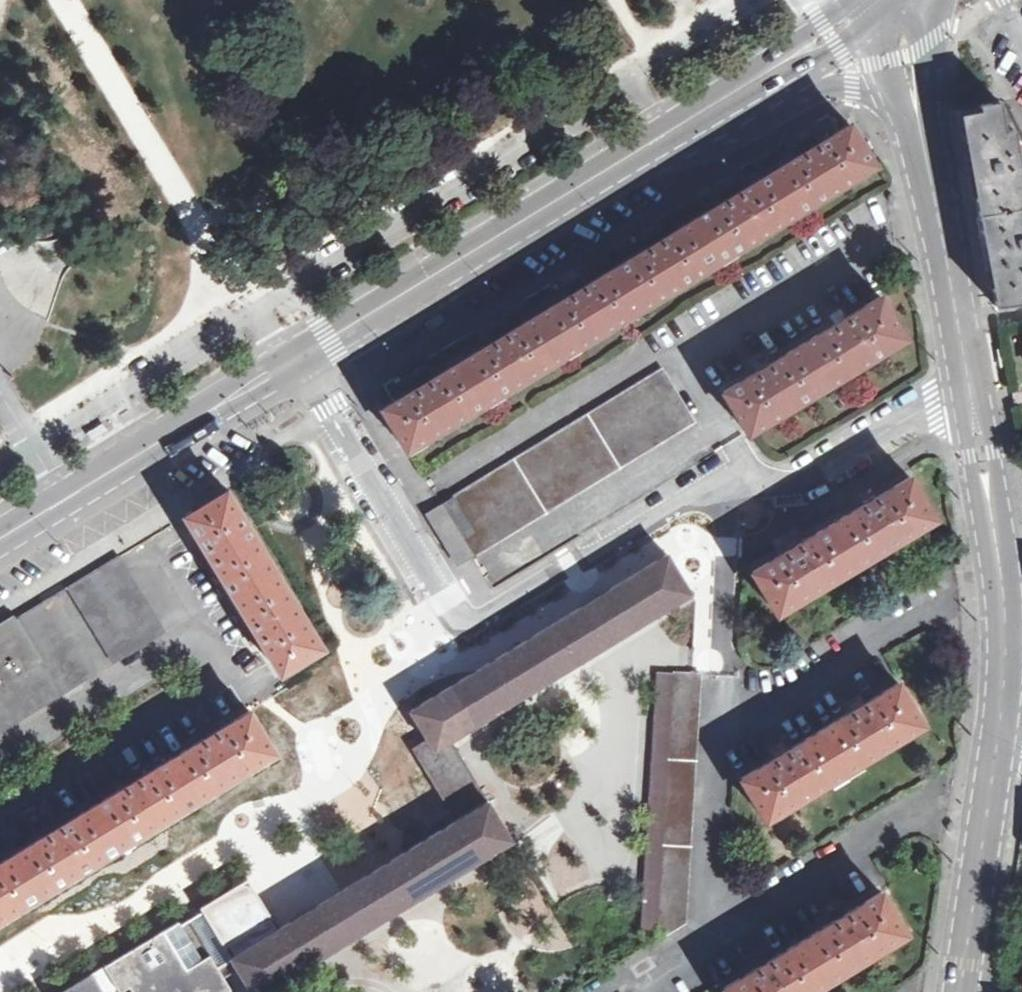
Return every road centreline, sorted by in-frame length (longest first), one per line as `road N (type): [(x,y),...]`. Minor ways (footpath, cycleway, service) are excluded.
road 1 (residential): [(727,515),(679,510),(498,612),(467,620),(443,599),(302,358)]
road 2 (secondary): [(302,358),(708,113)]
road 3 (tertiary): [(998,752),(1003,583),(973,398)]
road 4 (secondary): [(0,541),(302,358)]
road 5 (residential): [(727,515),(937,404),(973,398)]
road 6 (tertiary): [(962,991),(998,752)]
road 7 (tertiary): [(708,113),(834,83),(878,95),(919,123)]
road 8 (secondary): [(708,113),(888,2)]
road 9 (tertiary): [(960,322),(919,123)]
road 10 (tertiary): [(919,123),(921,47),(888,2)]
road 11 (tertiary): [(888,2),(895,98),(919,123)]

